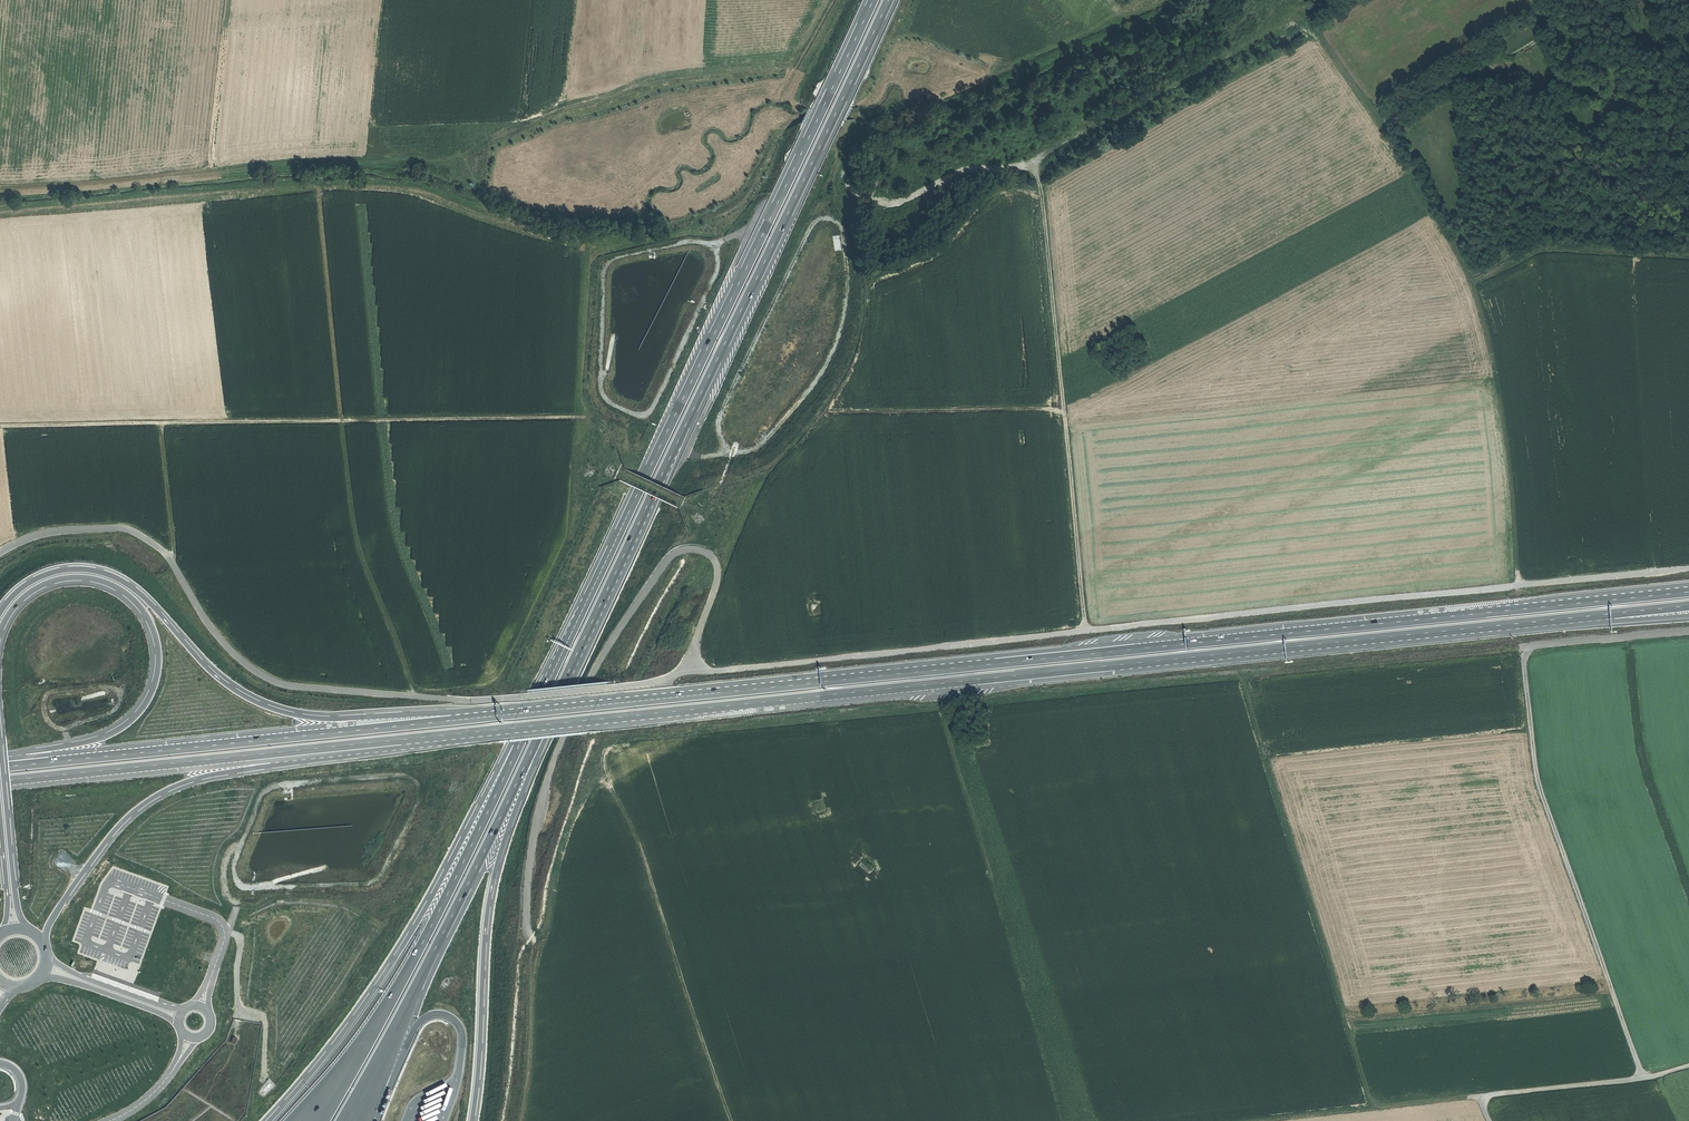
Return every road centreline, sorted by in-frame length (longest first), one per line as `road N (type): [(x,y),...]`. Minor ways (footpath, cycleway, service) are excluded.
road 1 (track): [(1517,592),(1509,451),(1471,278),(1426,181),(1316,26),(1289,20),(1033,163),(1087,630)]
road 2 (trunk): [(1592,602),(510,714)]
road 3 (trunk): [(450,734),(1525,623)]
road 4 (track): [(1087,630),(466,700),(282,685),(251,669),(212,631)]
road 5 (motorway): [(550,717),(888,0)]
road 6 (track): [(577,417),(585,246),(433,191),(320,182),(0,208)]
road 7 (track): [(690,672),(718,577),(714,560),(691,549),(670,559),(600,663),(542,800),(525,909),(532,954),(518,1120)]
road 8 (motorway): [(870,0),(564,651)]
road 9 (track): [(577,417),(0,425)]
road 10 (track): [(826,0),(792,62),(656,78),(508,127),(444,160),(303,164)]
road 11 (trunk): [(510,714),(333,719),(272,709),(216,677),(138,591),(98,569),(40,573),(0,608)]
road 12 (motorway): [(564,651),(406,942),(270,1120)]
road 13 (motorway): [(564,651),(412,963),(307,1120)]
road 14 (track): [(320,182),(352,514),(415,697)]
road 15 (trunk): [(510,714),(0,767)]
road 16 (trunk): [(42,938),(58,905),(126,822),(188,781),(450,734)]
road 17 (trunk): [(0,782),(450,734)]
road 18 (track): [(1372,1108),(1240,676)]
road 19 (track): [(1643,1079),(1538,779),(1523,647)]
road 20 (motorway): [(358,1120),(550,717)]
road 21 (track): [(1517,592),(1087,630)]
road 22 (trunk): [(0,625),(33,586),(86,575),(134,599),(151,625),(157,657),(147,699),(120,728),(82,744),(1,755)]
road 23 (track): [(944,713),(1060,1120)]
road 24 (motorway): [(474,1120),(491,903),(550,717)]
road 25 (track): [(606,774),(643,836),(734,1120)]
road 26 (track): [(1372,1108),(1643,1079),(1688,1066)]
road 27 (track): [(303,164),(0,189)]
road 28 (track): [(1523,647),(1240,676)]
road 29 (track): [(0,554),(53,532),(128,532),(166,556),(212,631)]
road 30 (track): [(625,475),(692,504),(764,478),(801,415),(825,411)]
road 31 (track): [(1064,412),(825,411)]
road 32 (track): [(1688,254),(1543,243),(1471,278)]
road 33 (track): [(1033,163),(961,170),(899,202),(856,193),(844,174)]
road 34 (motorway): [(361,1120),(383,1100),(421,1021),(432,1015),(453,1021),(459,1062)]
road 35 (track): [(209,173),(228,0)]
road 36 (trunk): [(27,925),(16,908),(1,755)]
road 37 (track): [(1688,568),(1517,592)]
road 38 (trunk): [(1525,623),(1688,606)]
road 39 (trunk): [(1525,623),(1688,616)]
road 40 (track): [(165,422),(170,560)]
road 41 (track): [(1252,1120),(1372,1108)]

